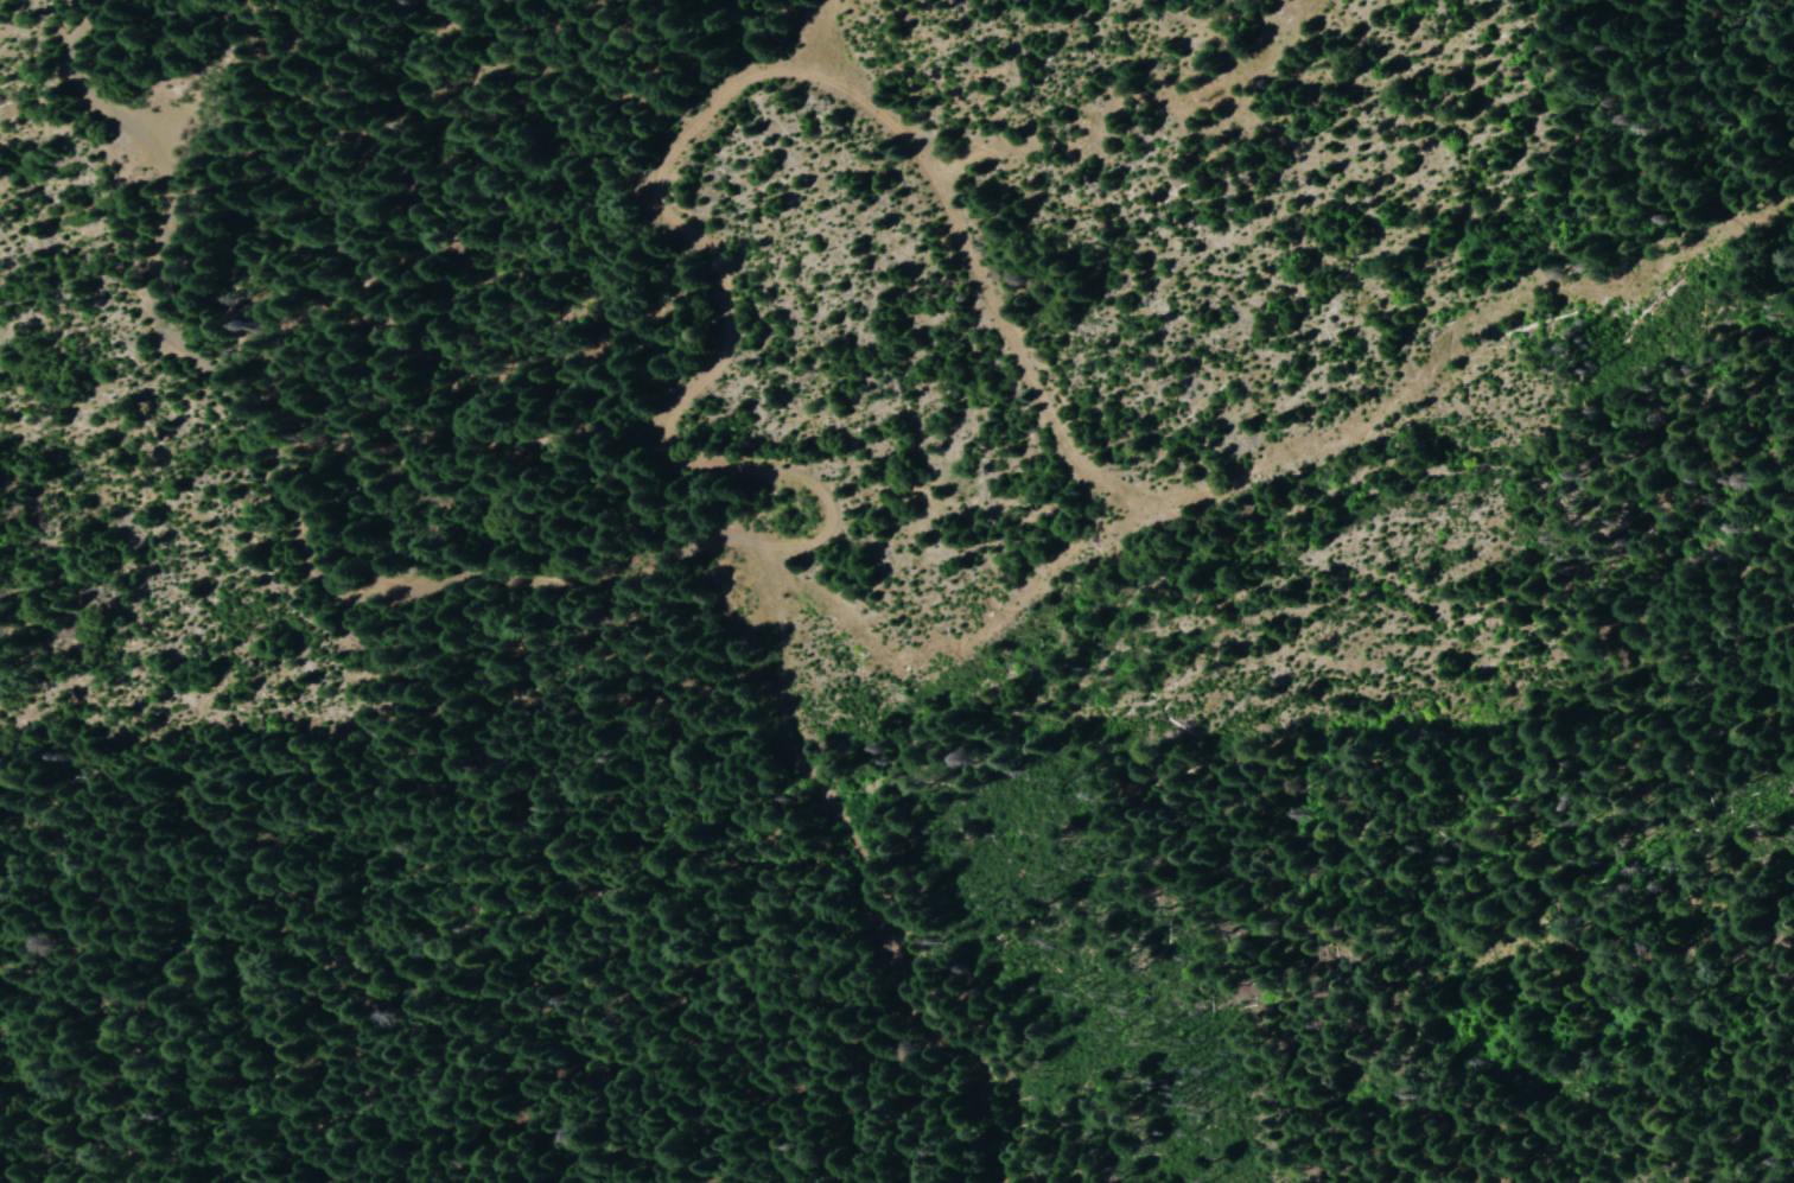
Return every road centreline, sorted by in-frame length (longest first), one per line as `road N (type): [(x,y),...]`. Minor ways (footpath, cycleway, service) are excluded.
road 1 (track): [(997,1182),(981,1093),(905,1006),(863,869),(790,751),(778,593),(765,577),(731,560),(564,594),(475,580),(371,604),(326,587),(242,395),(155,306),(153,274),(173,208),(170,182),(142,138),(95,102),(78,77),(82,27),(105,0)]

